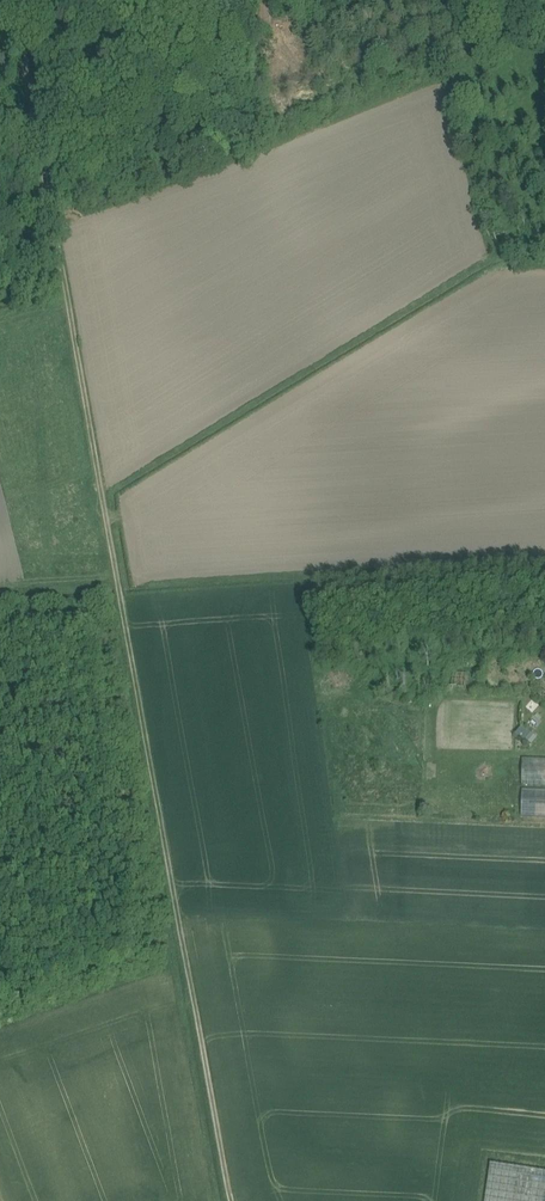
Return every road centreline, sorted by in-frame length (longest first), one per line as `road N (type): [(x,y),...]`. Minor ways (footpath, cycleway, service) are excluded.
road 1 (track): [(544,564),(125,590),(228,1200)]
road 2 (track): [(125,590),(17,0)]

